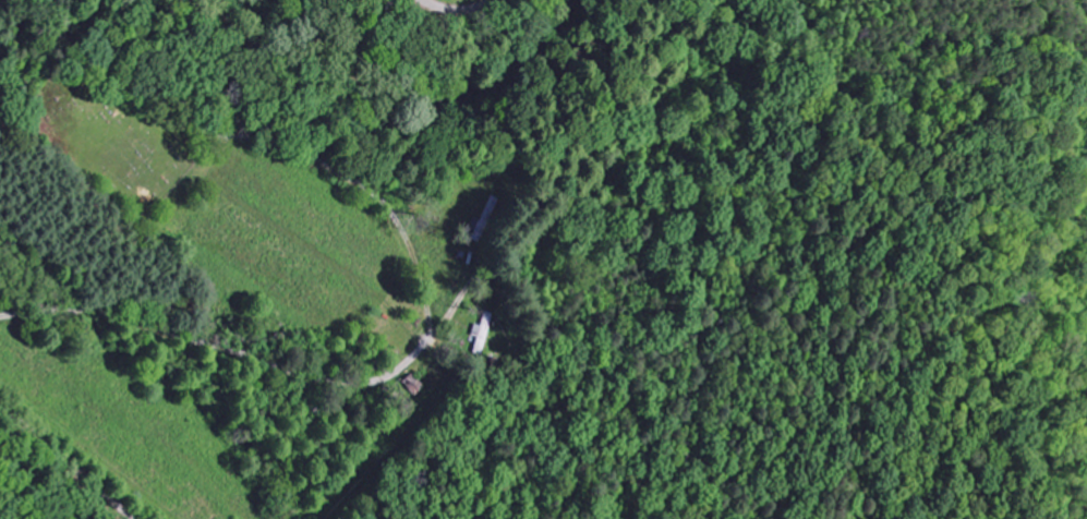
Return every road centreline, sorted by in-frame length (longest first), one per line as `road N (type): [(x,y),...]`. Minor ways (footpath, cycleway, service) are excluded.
road 1 (residential): [(0,316),(108,312),(325,378),(388,376),(721,0)]
road 2 (residential): [(139,518),(0,406)]

